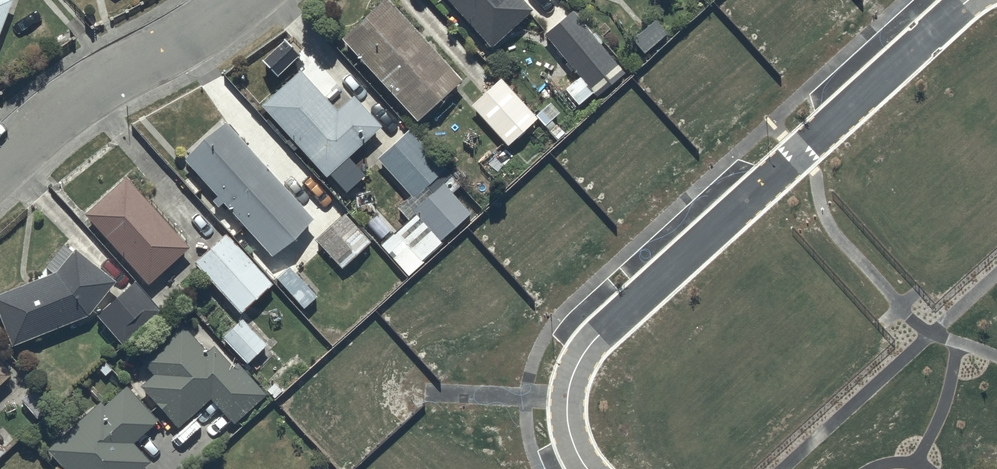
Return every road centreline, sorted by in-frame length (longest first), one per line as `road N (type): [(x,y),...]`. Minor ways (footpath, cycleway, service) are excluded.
road 1 (residential): [(968,0),(584,353),(567,420),(588,468)]
road 2 (residential): [(0,164),(95,87),(239,0)]

